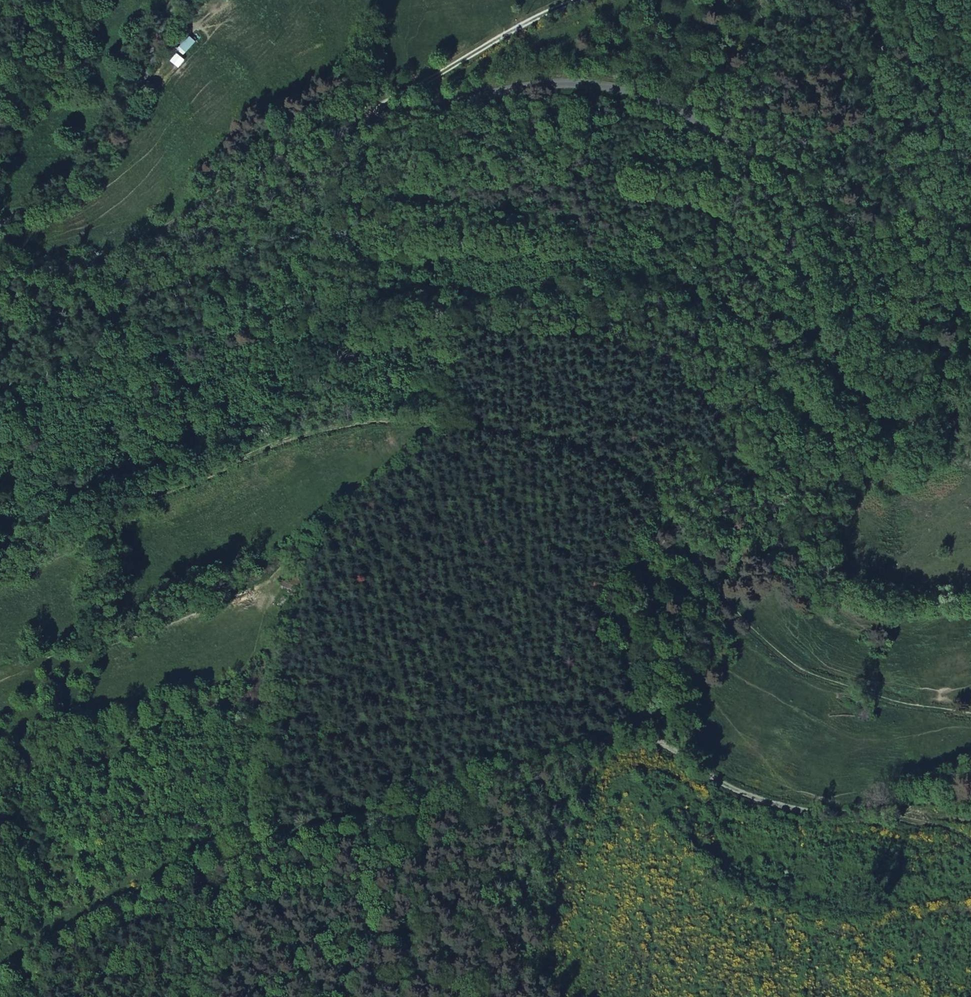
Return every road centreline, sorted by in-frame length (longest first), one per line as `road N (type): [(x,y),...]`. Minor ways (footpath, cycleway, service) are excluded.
road 1 (residential): [(0,270),(114,256),(249,176),(404,110),(529,81),(599,81),(673,99),(743,150),(762,175),(828,344),(852,379),(909,413),(970,421)]
road 2 (track): [(970,715),(852,687),(793,663),(738,613),(646,483),(605,450),(566,439),(404,420),(320,431),(0,560)]
road 3 (track): [(970,768),(934,786),(832,814),(777,808),(730,791),(656,743),(613,740),(247,849),(0,996)]

